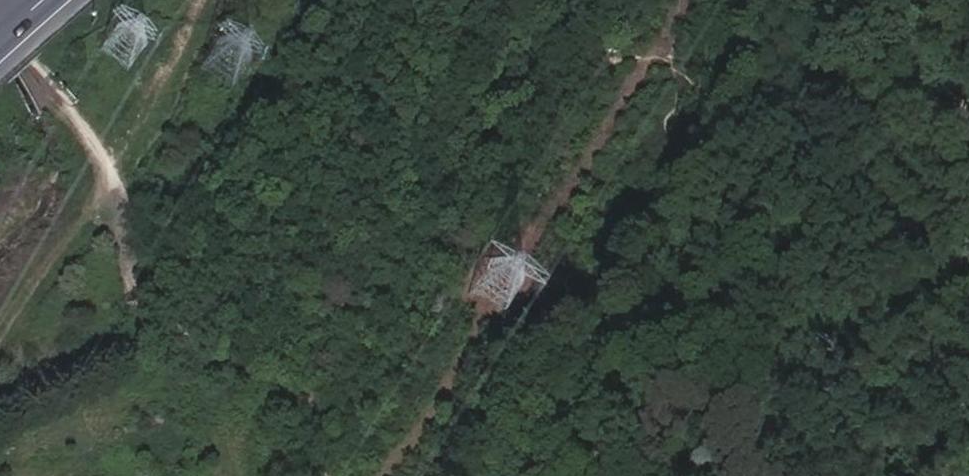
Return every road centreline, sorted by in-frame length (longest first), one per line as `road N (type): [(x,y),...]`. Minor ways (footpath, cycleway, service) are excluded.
road 1 (track): [(0,29),(53,80),(97,145),(137,319),(296,418),(304,475)]

